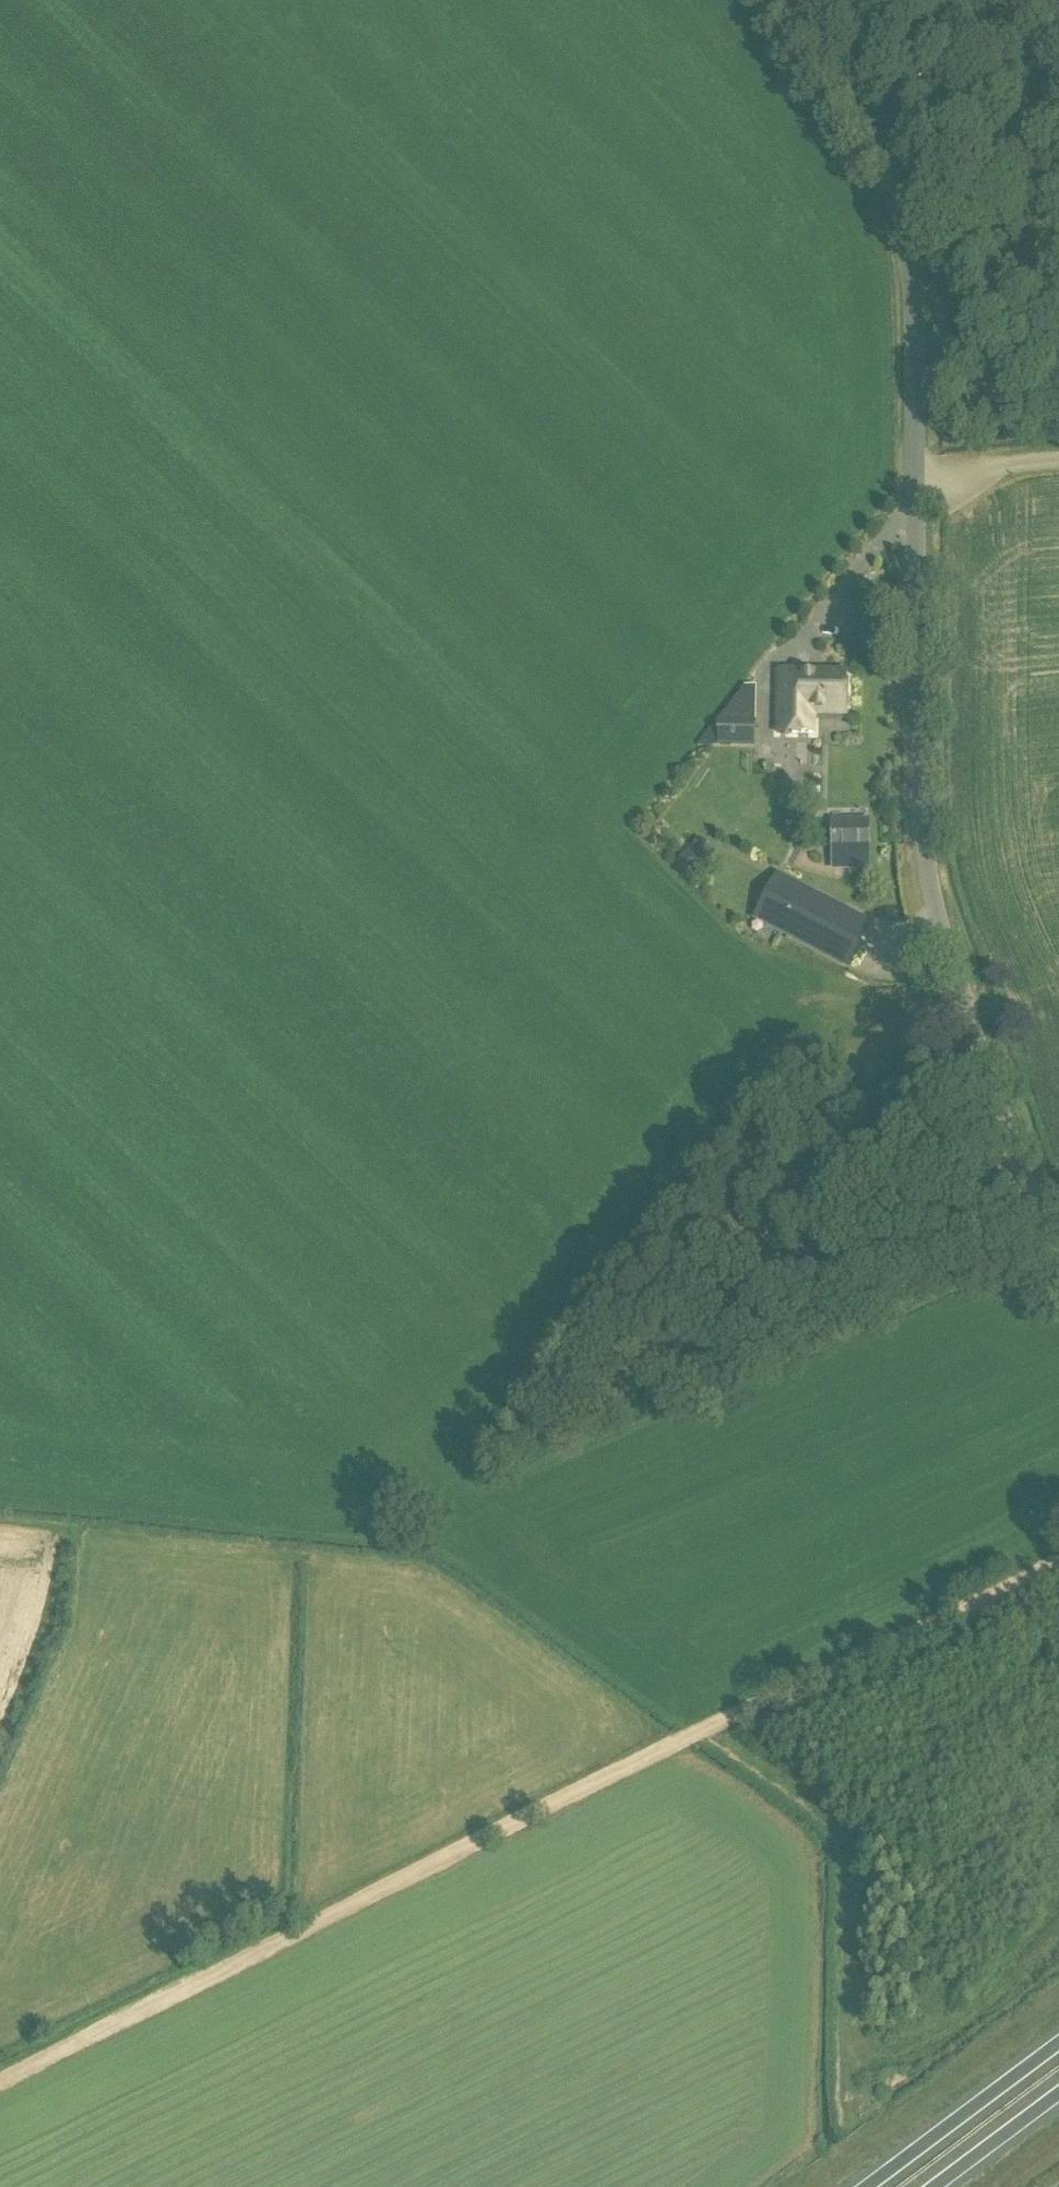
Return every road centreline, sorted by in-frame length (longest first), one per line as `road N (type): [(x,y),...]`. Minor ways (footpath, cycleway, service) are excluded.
road 1 (unclassified): [(1058,1251),(1035,1219),(953,963),(933,866),(924,467),(904,200),(785,0)]
road 2 (track): [(0,2073),(1058,1556)]
road 3 (trunk): [(1058,2046),(871,2186)]
road 4 (trunk): [(935,2186),(1058,2094)]

